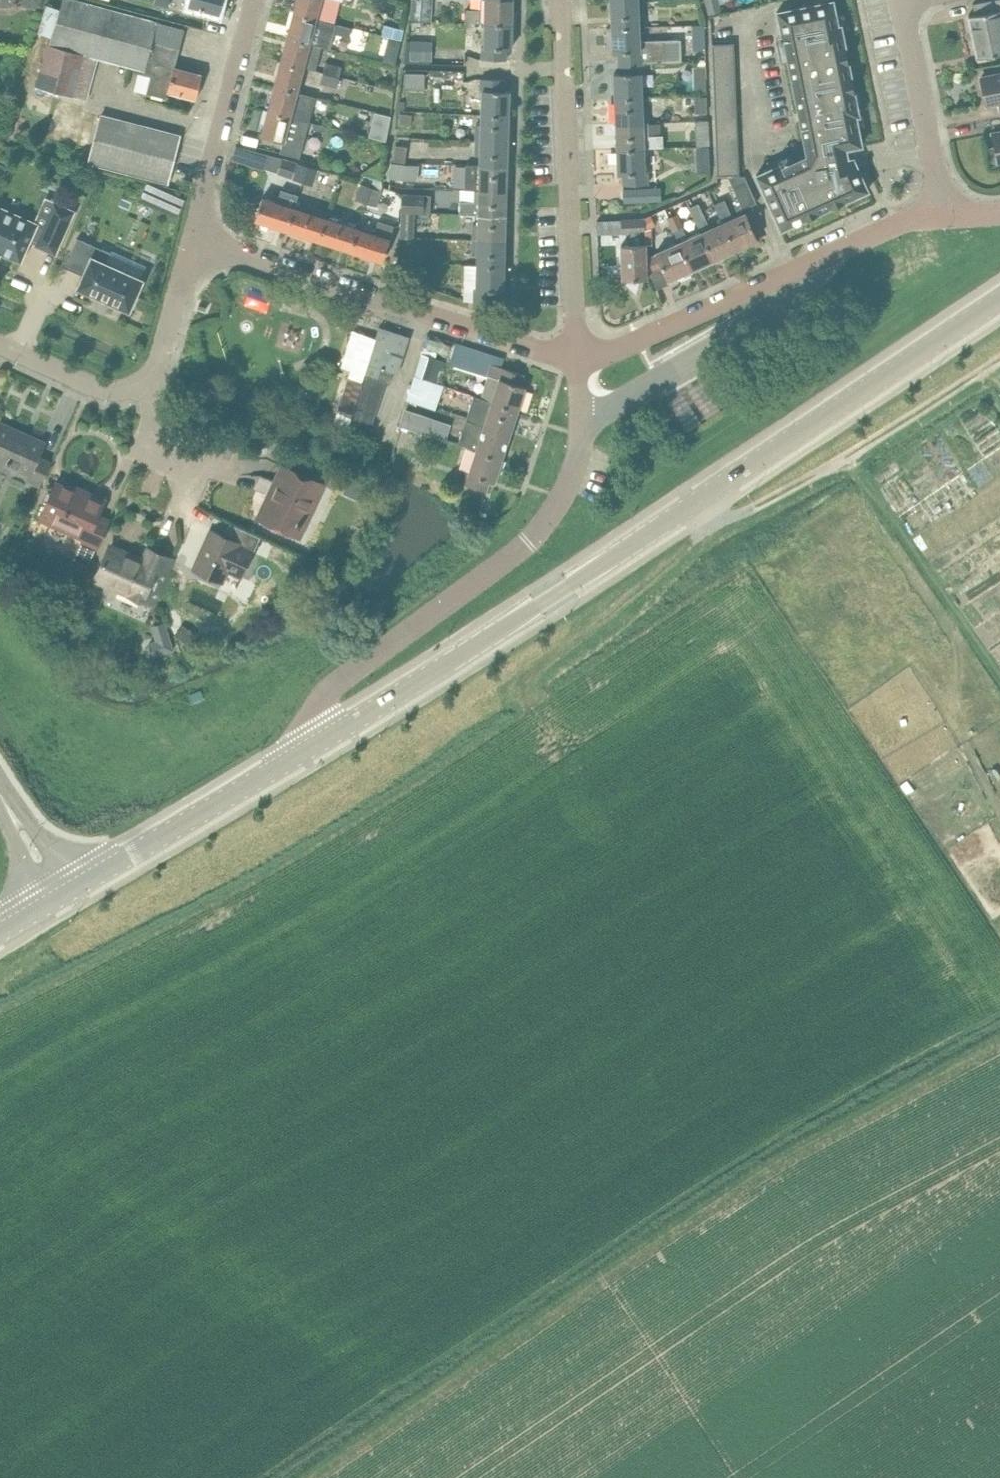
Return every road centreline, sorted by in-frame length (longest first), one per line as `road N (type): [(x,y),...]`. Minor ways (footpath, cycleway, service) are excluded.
road 1 (secondary): [(301,753),(999,300)]
road 2 (residential): [(301,753),(301,731),(330,688),(532,542),(571,487),(583,438),(580,355)]
road 3 (residential): [(580,355),(524,346),(195,243)]
road 4 (residential): [(580,355),(615,353),(907,222),(945,214)]
road 5 (residential): [(580,355),(562,0)]
road 6 (track): [(703,496),(713,510),(731,514),(756,506),(999,361)]
road 7 (secondary): [(61,895),(301,753)]
road 8 (residential): [(195,243),(254,0)]
road 9 (residential): [(945,214),(902,2)]
road 10 (residential): [(147,392),(110,395),(0,346)]
road 11 (residential): [(147,392),(195,243)]
road 12 (residential): [(230,471),(160,443),(147,392)]
road 13 (unclassified): [(61,895),(0,791)]

